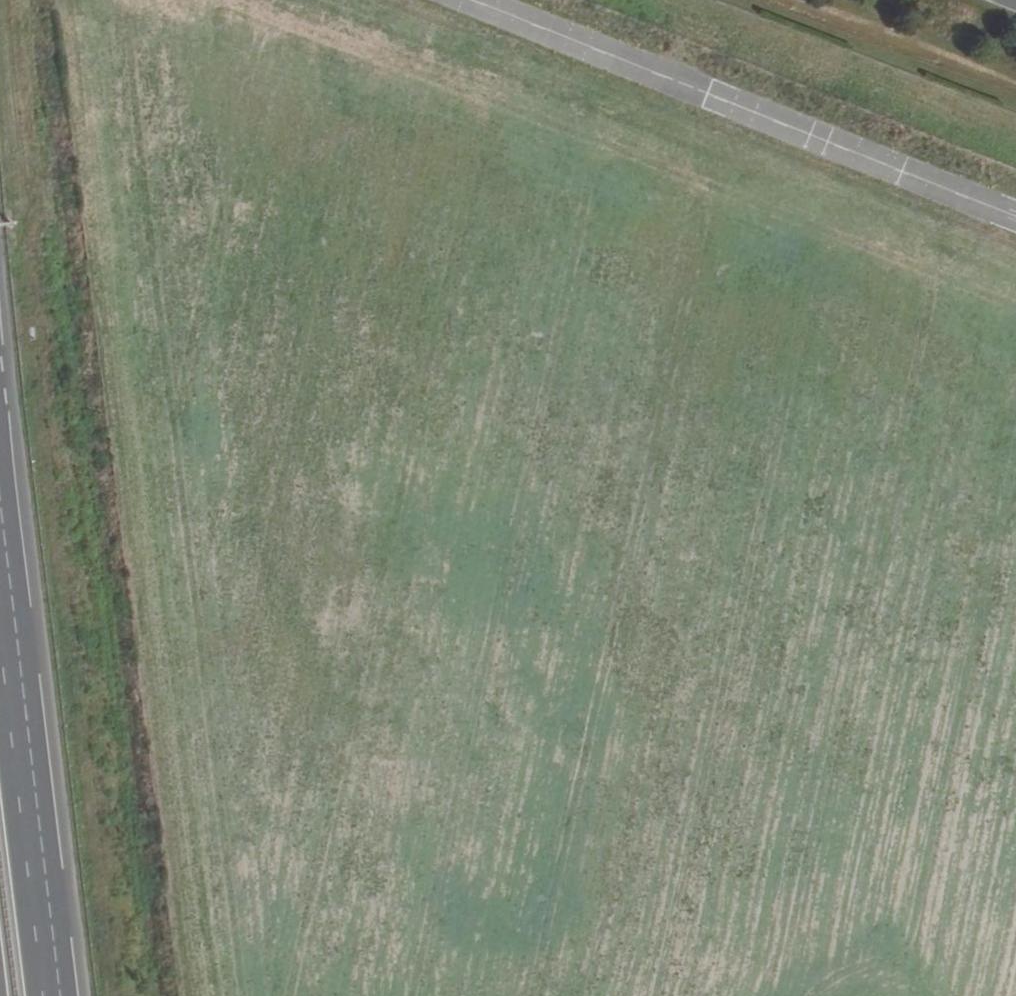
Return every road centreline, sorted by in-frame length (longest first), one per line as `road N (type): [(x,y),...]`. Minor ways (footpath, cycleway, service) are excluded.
road 1 (motorway): [(53,995),(0,565)]

